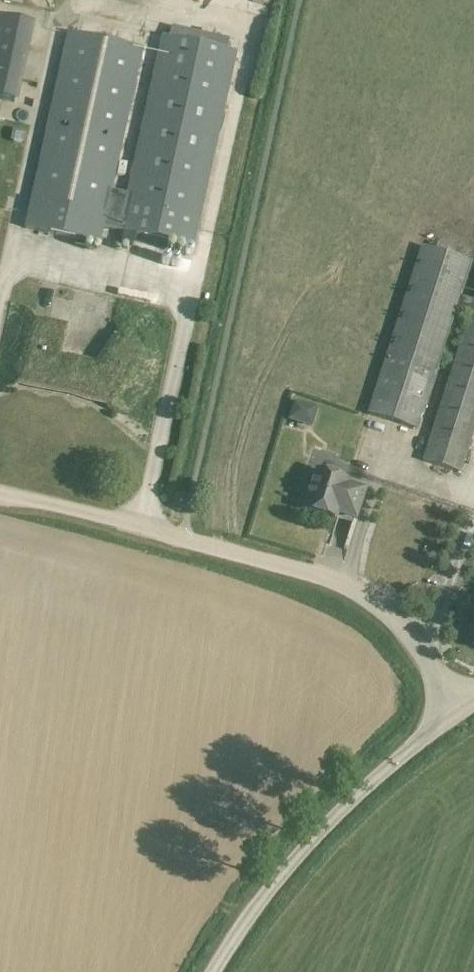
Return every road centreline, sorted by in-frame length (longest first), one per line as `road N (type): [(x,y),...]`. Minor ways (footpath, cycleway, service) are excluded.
road 1 (unclassified): [(460,709),(384,615),(333,583),(0,495)]
road 2 (unclassified): [(218,971),(303,852),(460,709)]

